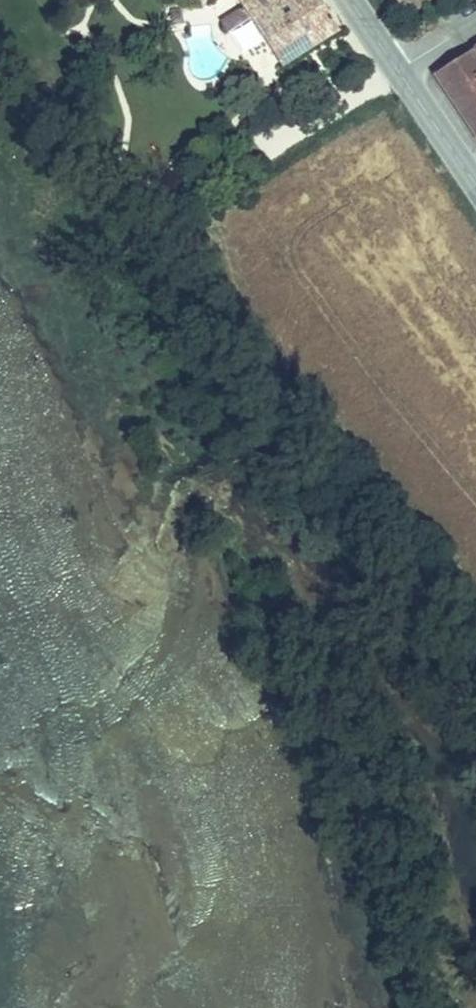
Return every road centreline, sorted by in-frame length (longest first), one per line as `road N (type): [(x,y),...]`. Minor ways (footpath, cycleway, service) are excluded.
road 1 (tertiary): [(394,67),(475,188)]

